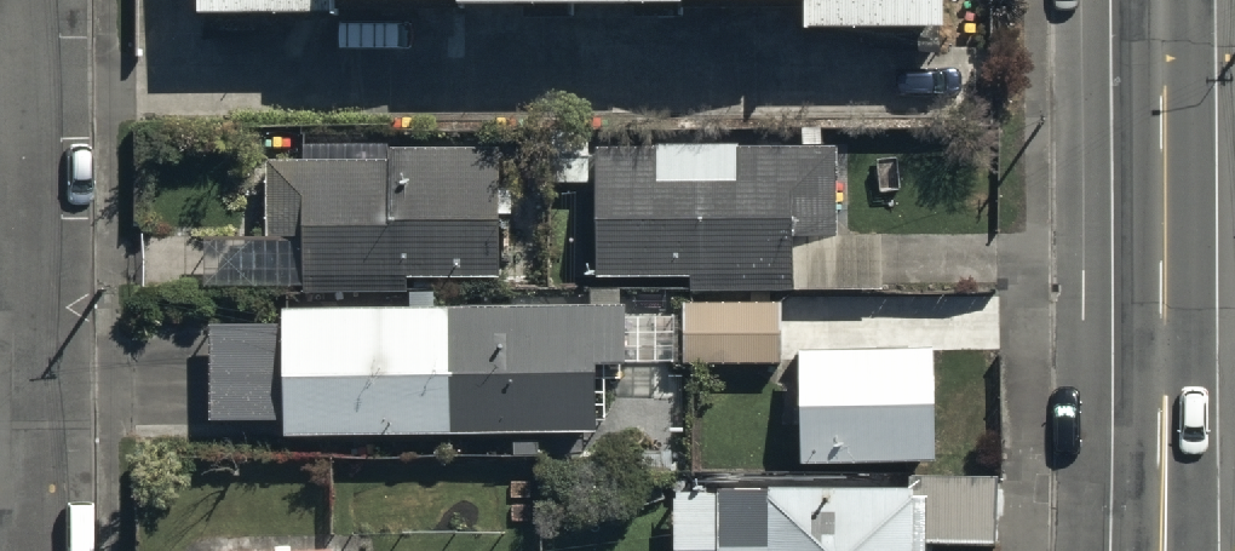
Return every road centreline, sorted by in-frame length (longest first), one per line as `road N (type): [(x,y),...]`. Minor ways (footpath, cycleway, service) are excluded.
road 1 (tertiary): [(1160,0),(1165,550)]

